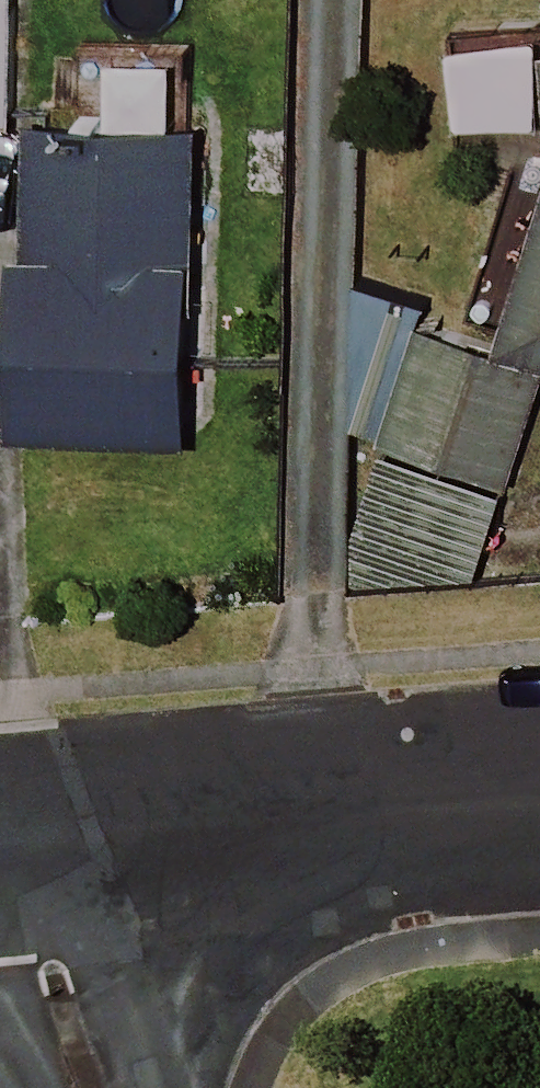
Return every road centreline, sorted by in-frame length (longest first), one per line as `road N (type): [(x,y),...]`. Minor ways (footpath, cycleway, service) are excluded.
road 1 (residential): [(539,794),(0,838)]
road 2 (residential): [(89,1087),(0,861)]

